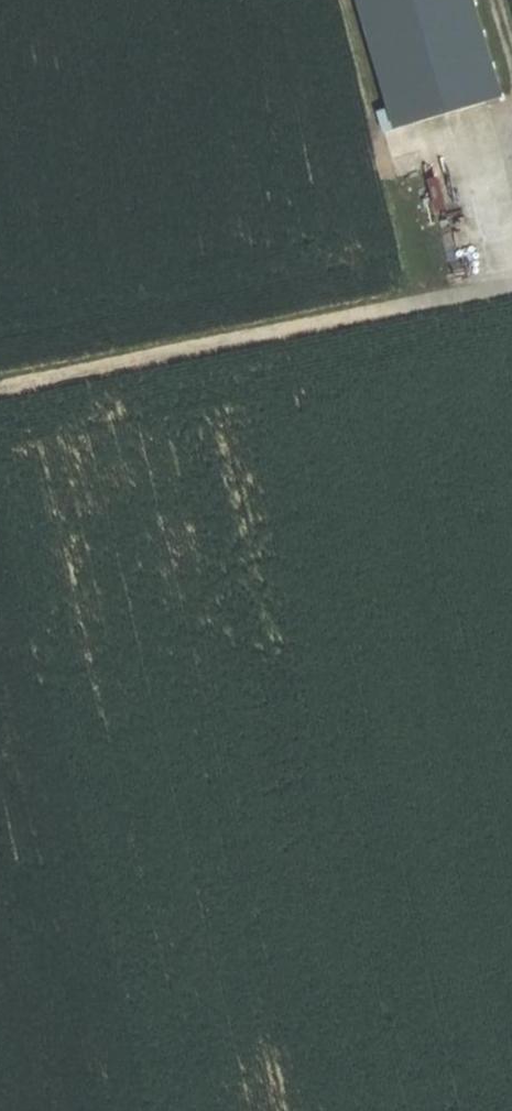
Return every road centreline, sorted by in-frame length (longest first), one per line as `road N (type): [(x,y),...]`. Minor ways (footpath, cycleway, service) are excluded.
road 1 (track): [(0,391),(511,284)]

